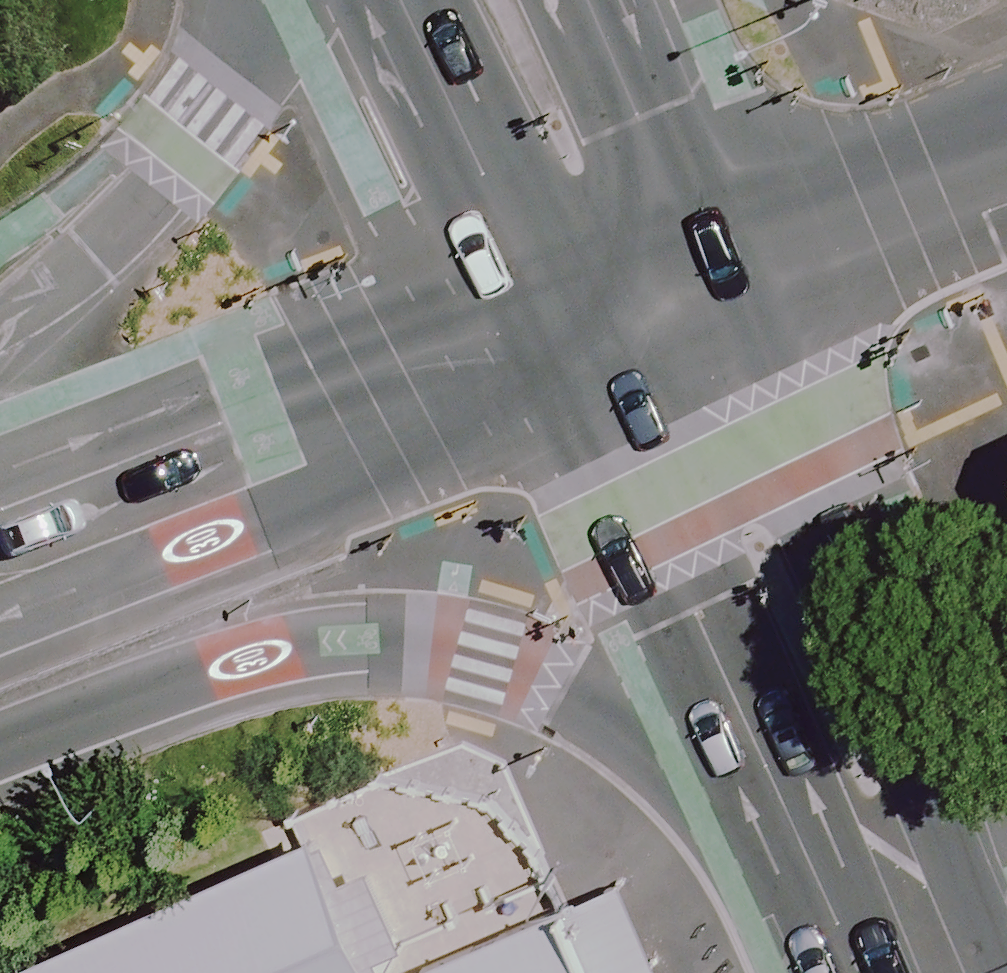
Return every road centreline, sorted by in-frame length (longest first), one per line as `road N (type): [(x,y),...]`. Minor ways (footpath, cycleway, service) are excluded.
road 1 (secondary): [(801,830),(574,687),(488,652),(379,639),(321,643),(205,672),(0,745)]
road 2 (secondary): [(708,272),(908,739),(922,966)]
road 3 (secondary): [(562,342),(372,437),(0,576)]
road 4 (secondary): [(801,830),(562,342)]
road 5 (secondary): [(0,340),(160,195),(234,83),(275,0)]
road 6 (secondary): [(562,342),(400,0)]
road 7 (residential): [(708,272),(1006,149)]
road 8 (secondary): [(588,0),(708,272)]
road 9 (secondary): [(922,966),(801,830)]
road 10 (secondary): [(708,272),(562,342)]

